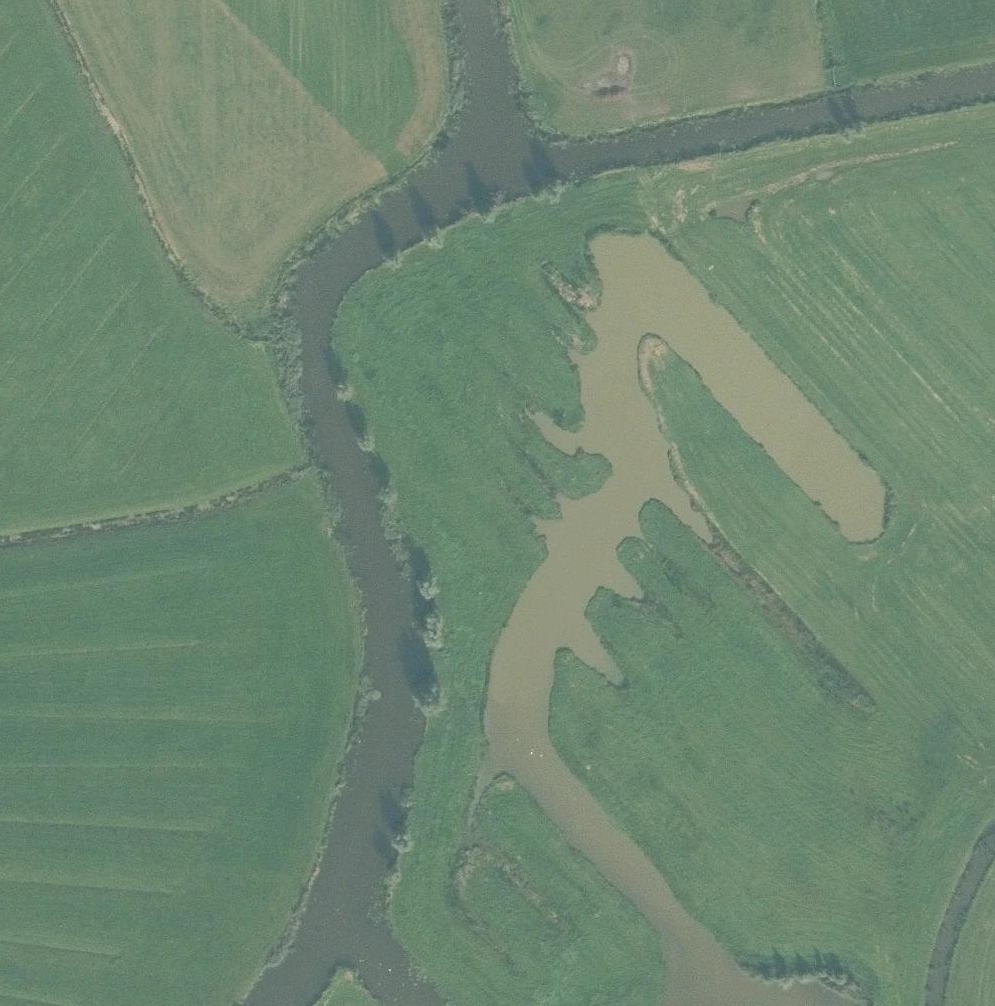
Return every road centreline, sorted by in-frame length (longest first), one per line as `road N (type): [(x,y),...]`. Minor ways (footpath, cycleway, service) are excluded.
road 1 (track): [(960,1005),(965,947),(994,891)]

